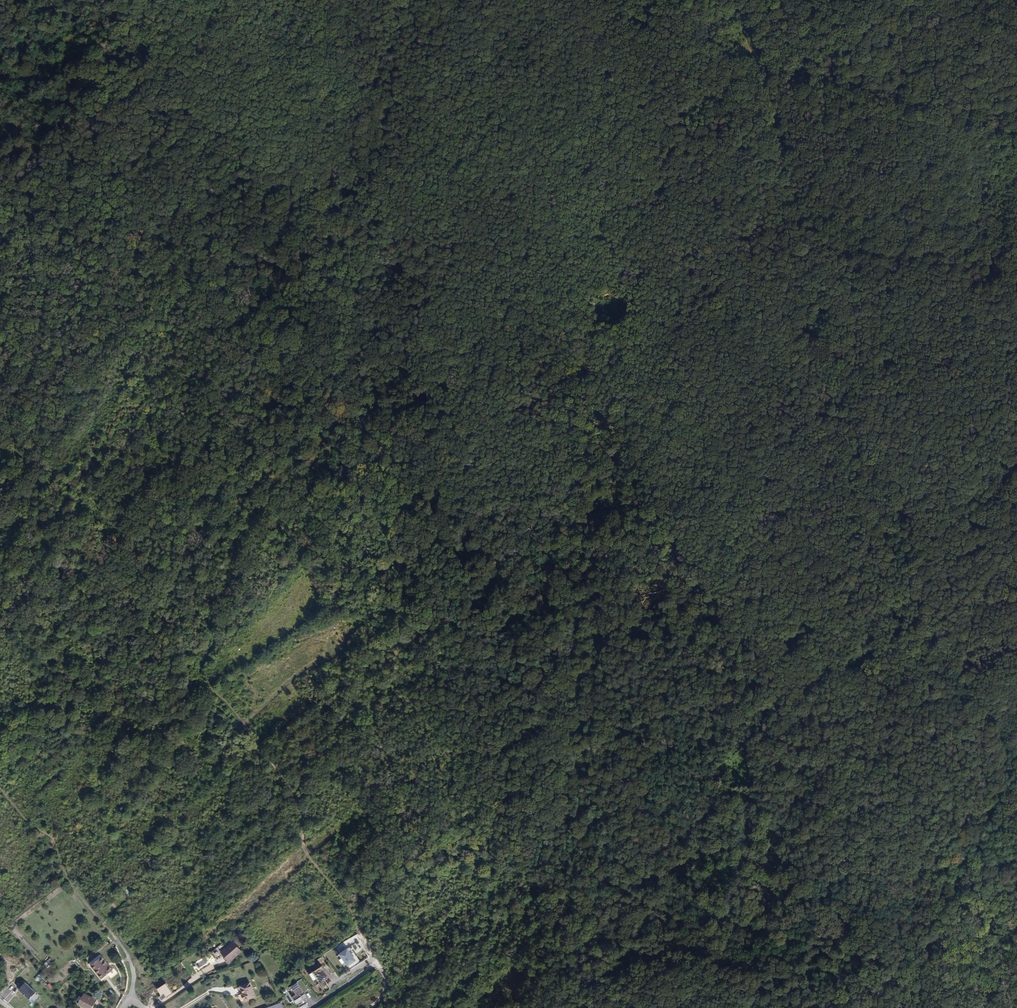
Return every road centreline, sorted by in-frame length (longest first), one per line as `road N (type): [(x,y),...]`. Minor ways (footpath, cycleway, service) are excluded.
road 1 (track): [(882,527),(872,607),(877,777),(852,834),(869,876),(888,894),(916,975)]
road 2 (track): [(201,670),(300,800),(308,853),(369,943)]
road 3 (track): [(0,788),(32,828),(54,837),(69,876),(119,940)]

